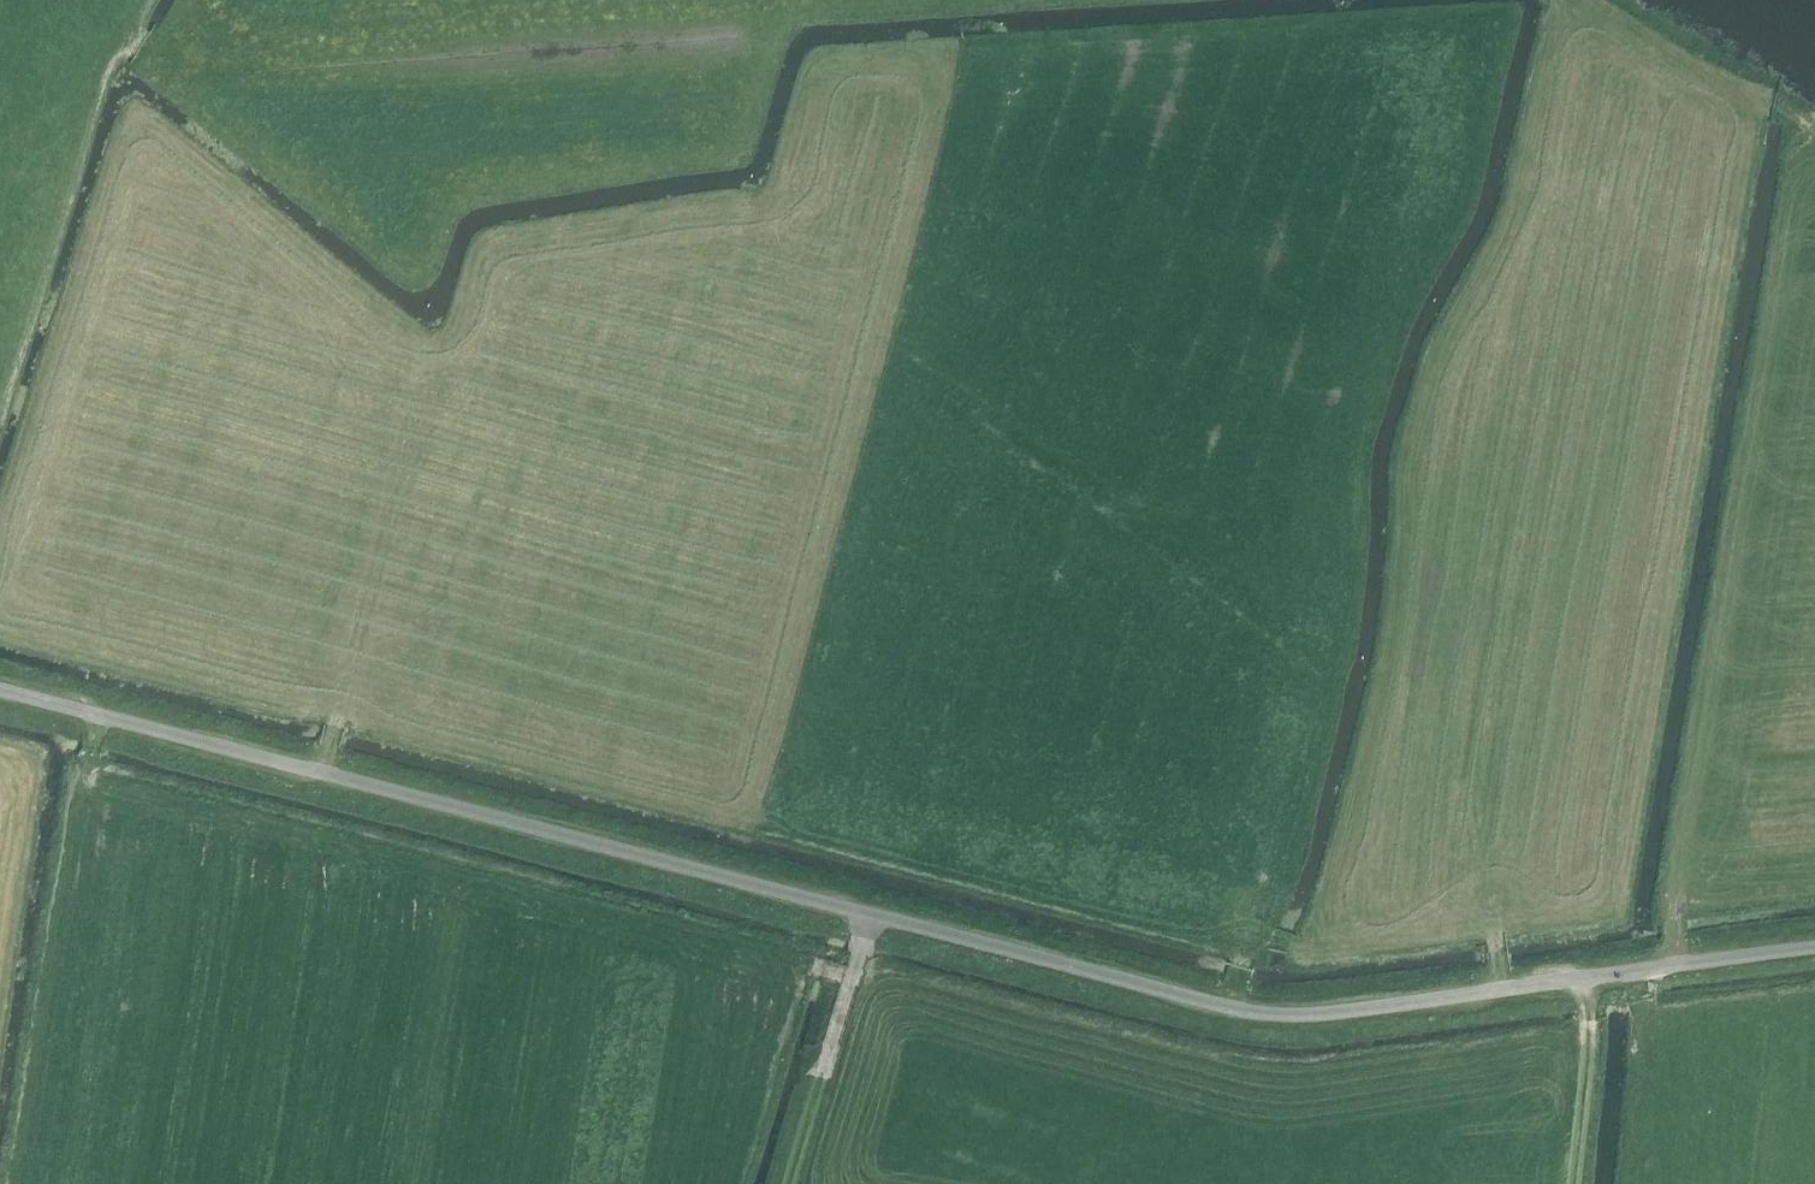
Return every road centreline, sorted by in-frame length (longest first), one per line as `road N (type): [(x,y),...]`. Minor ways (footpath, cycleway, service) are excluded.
road 1 (unclassified): [(1814,949),(1328,1013),(1261,1013),(0,690)]
road 2 (track): [(823,1069),(870,915)]

